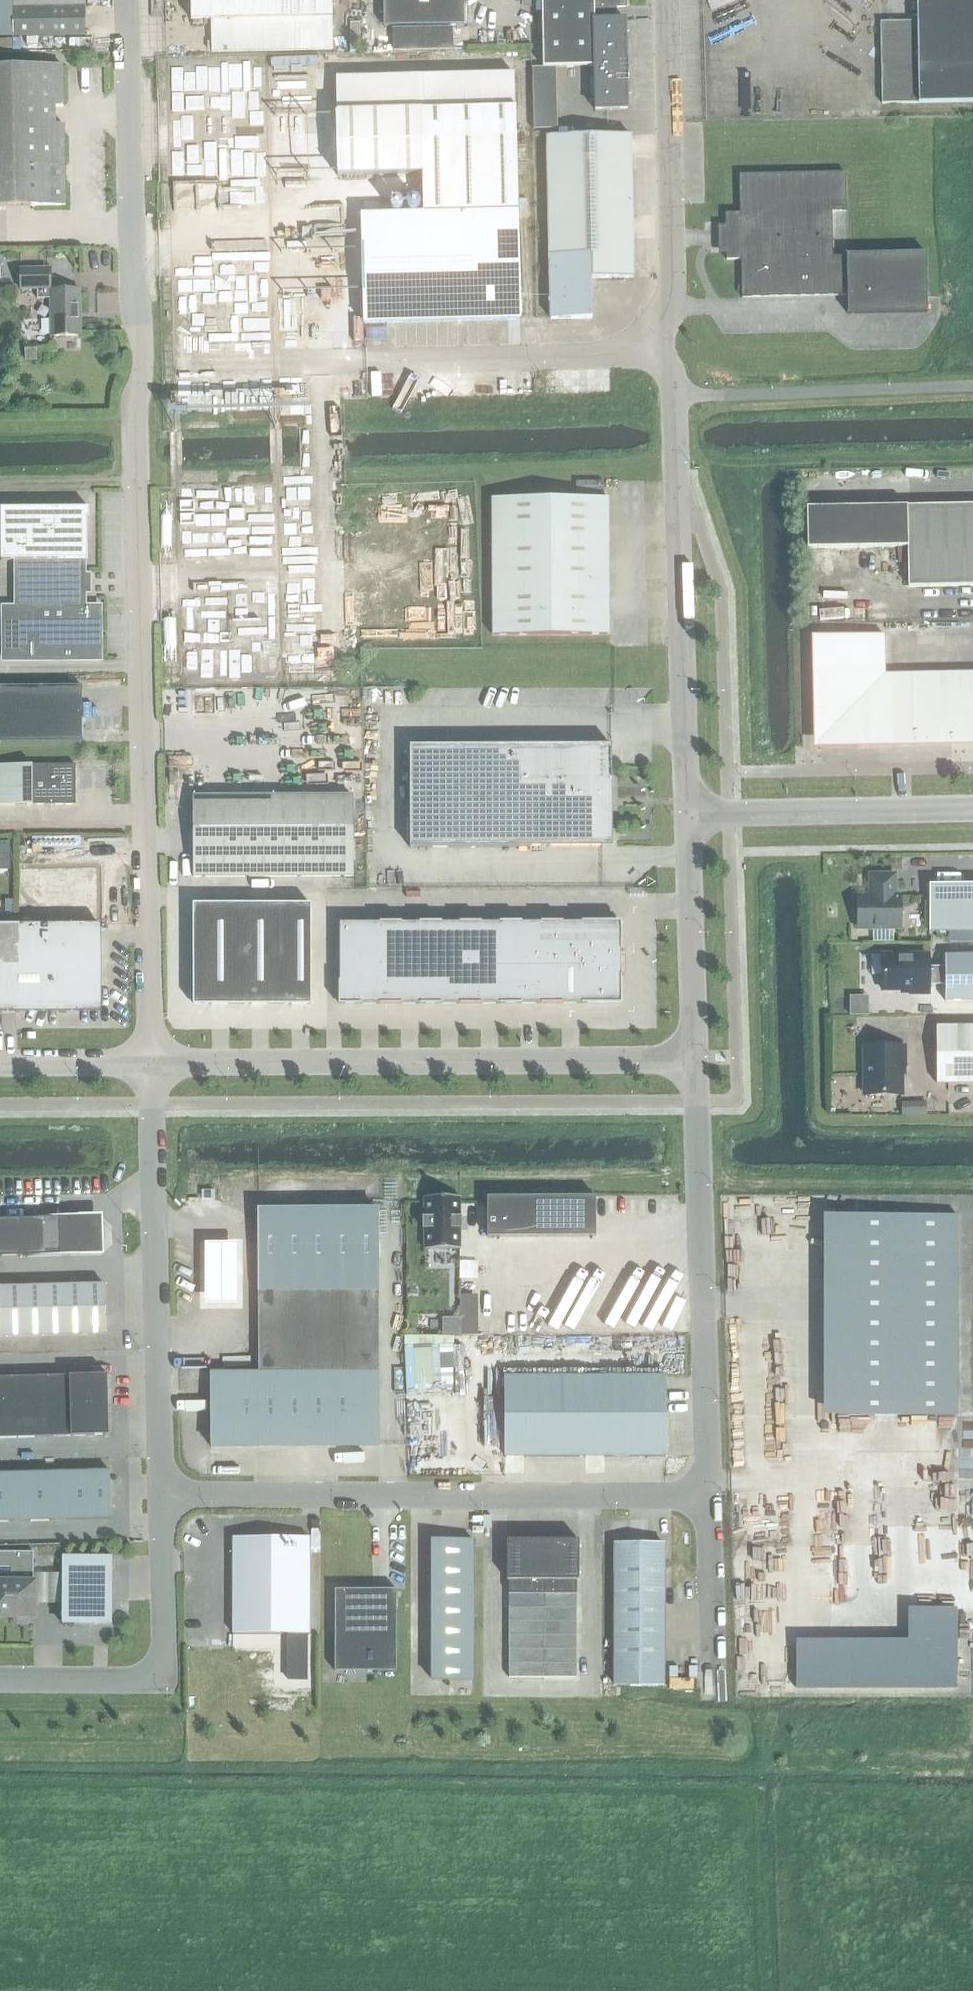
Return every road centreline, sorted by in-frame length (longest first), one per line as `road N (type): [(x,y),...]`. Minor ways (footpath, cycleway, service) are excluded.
road 1 (unclassified): [(151,1063),(133,410),(142,364),(127,0)]
road 2 (unclassified): [(162,1495),(709,1495)]
road 3 (unclassified): [(151,1063),(695,1060)]
road 4 (unclassified): [(709,1495),(695,1060)]
road 5 (unclassified): [(162,1495),(151,1063)]
road 6 (unclassified): [(688,814),(674,396)]
road 7 (unclassified): [(0,1680),(165,1681),(162,1495)]
road 8 (unclassified): [(649,344),(669,316),(675,279),(668,0)]
road 9 (residential): [(674,396),(972,386)]
road 10 (unclassified): [(972,809),(688,814)]
road 11 (unclassified): [(606,361),(324,365)]
road 12 (unclassified): [(695,1060),(688,814)]
road 13 (unclassified): [(716,1700),(709,1495)]
road 14 (unclassified): [(0,1063),(151,1063)]

